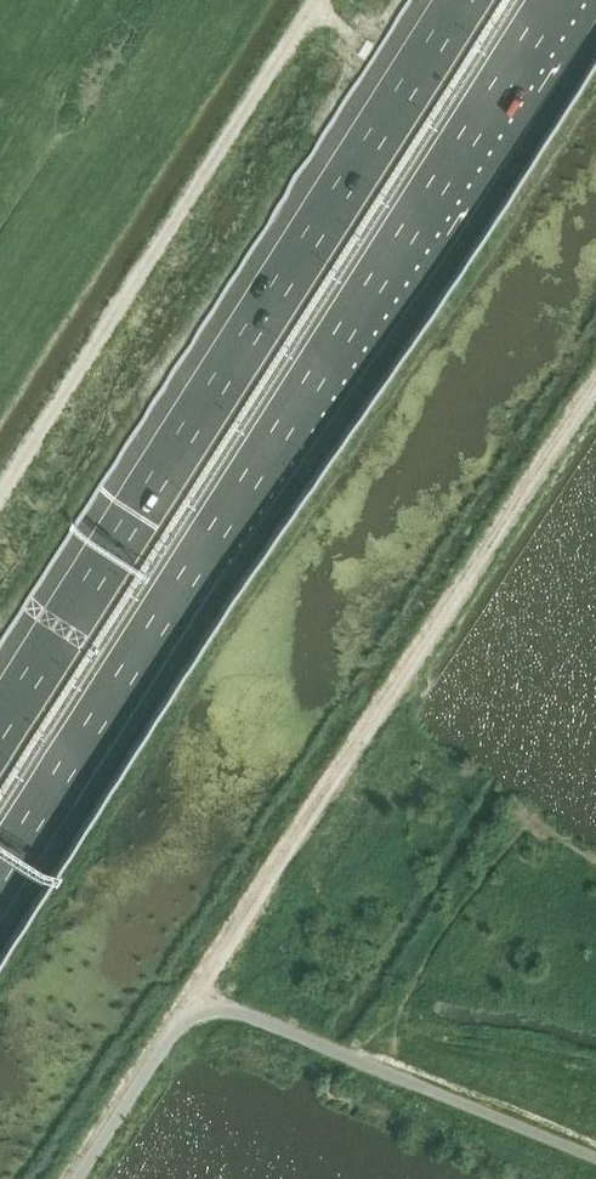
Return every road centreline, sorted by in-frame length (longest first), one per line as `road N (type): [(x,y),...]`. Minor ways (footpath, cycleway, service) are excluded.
road 1 (motorway): [(0,871),(556,0)]
road 2 (motorway): [(461,0),(0,723)]

